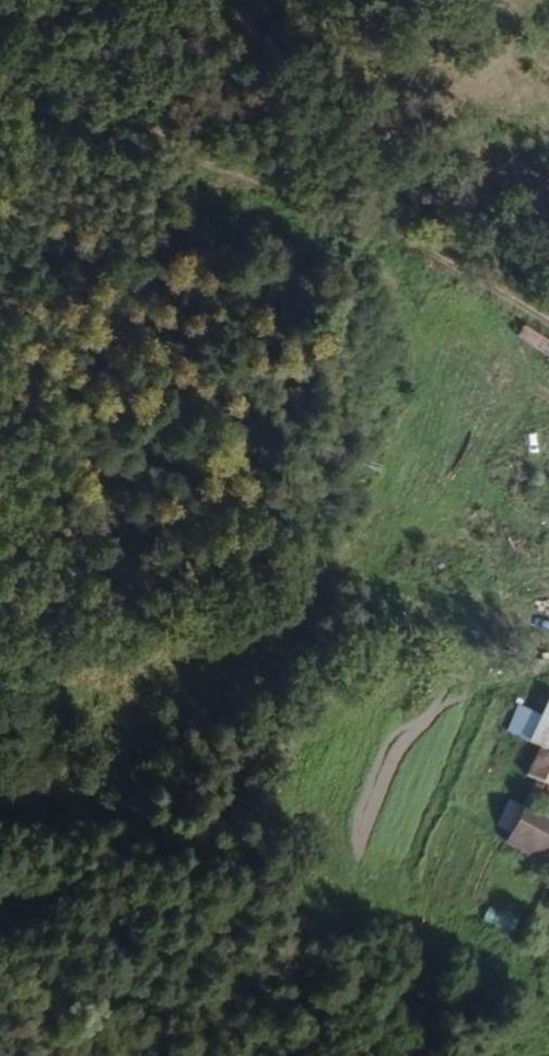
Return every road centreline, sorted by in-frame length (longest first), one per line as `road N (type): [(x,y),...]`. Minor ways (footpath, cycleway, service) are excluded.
road 1 (track): [(548,327),(390,231),(0,64)]

